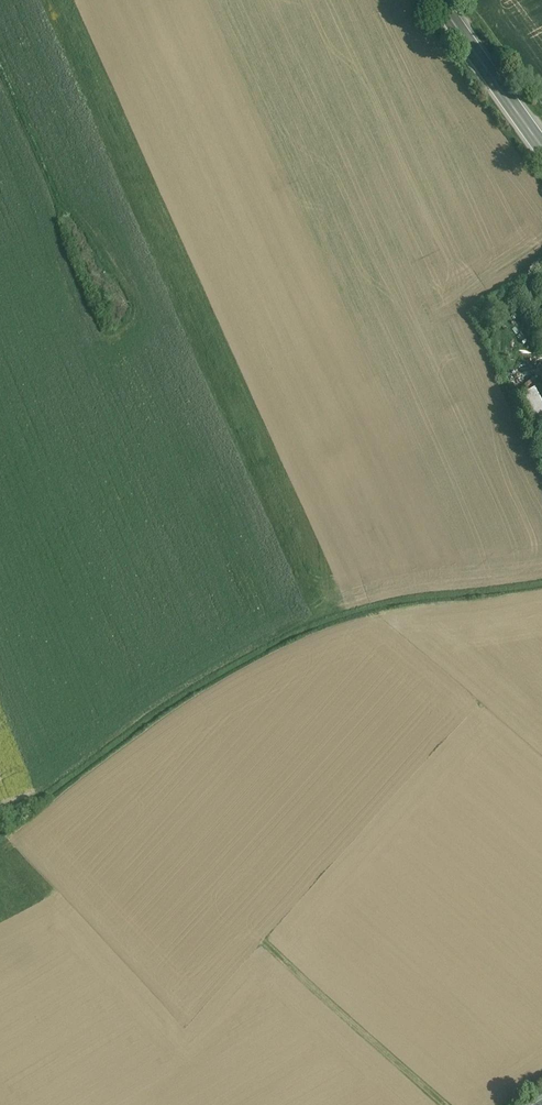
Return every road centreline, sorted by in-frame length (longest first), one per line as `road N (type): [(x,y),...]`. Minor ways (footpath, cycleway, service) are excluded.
road 1 (secondary): [(541,141),(441,0)]

